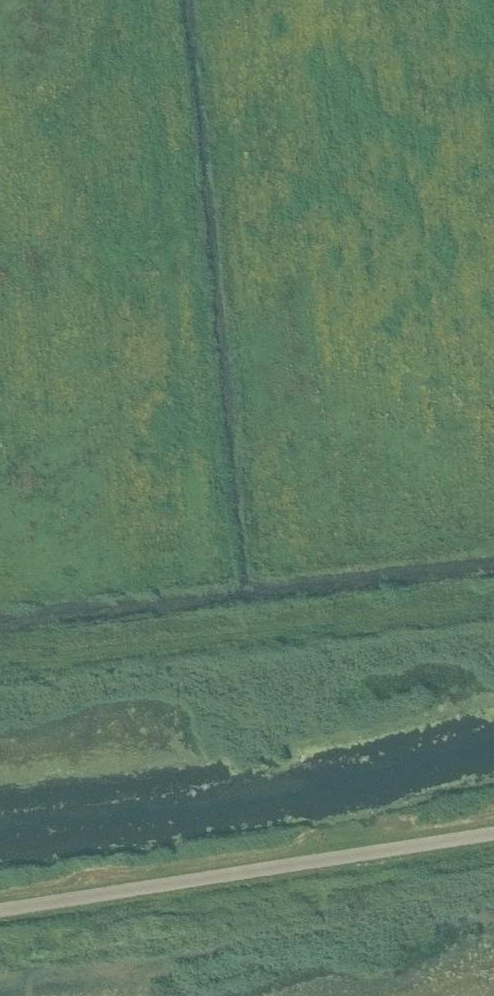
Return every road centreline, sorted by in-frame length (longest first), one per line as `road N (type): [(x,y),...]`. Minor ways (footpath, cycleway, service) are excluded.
road 1 (track): [(493,635),(0,681)]

